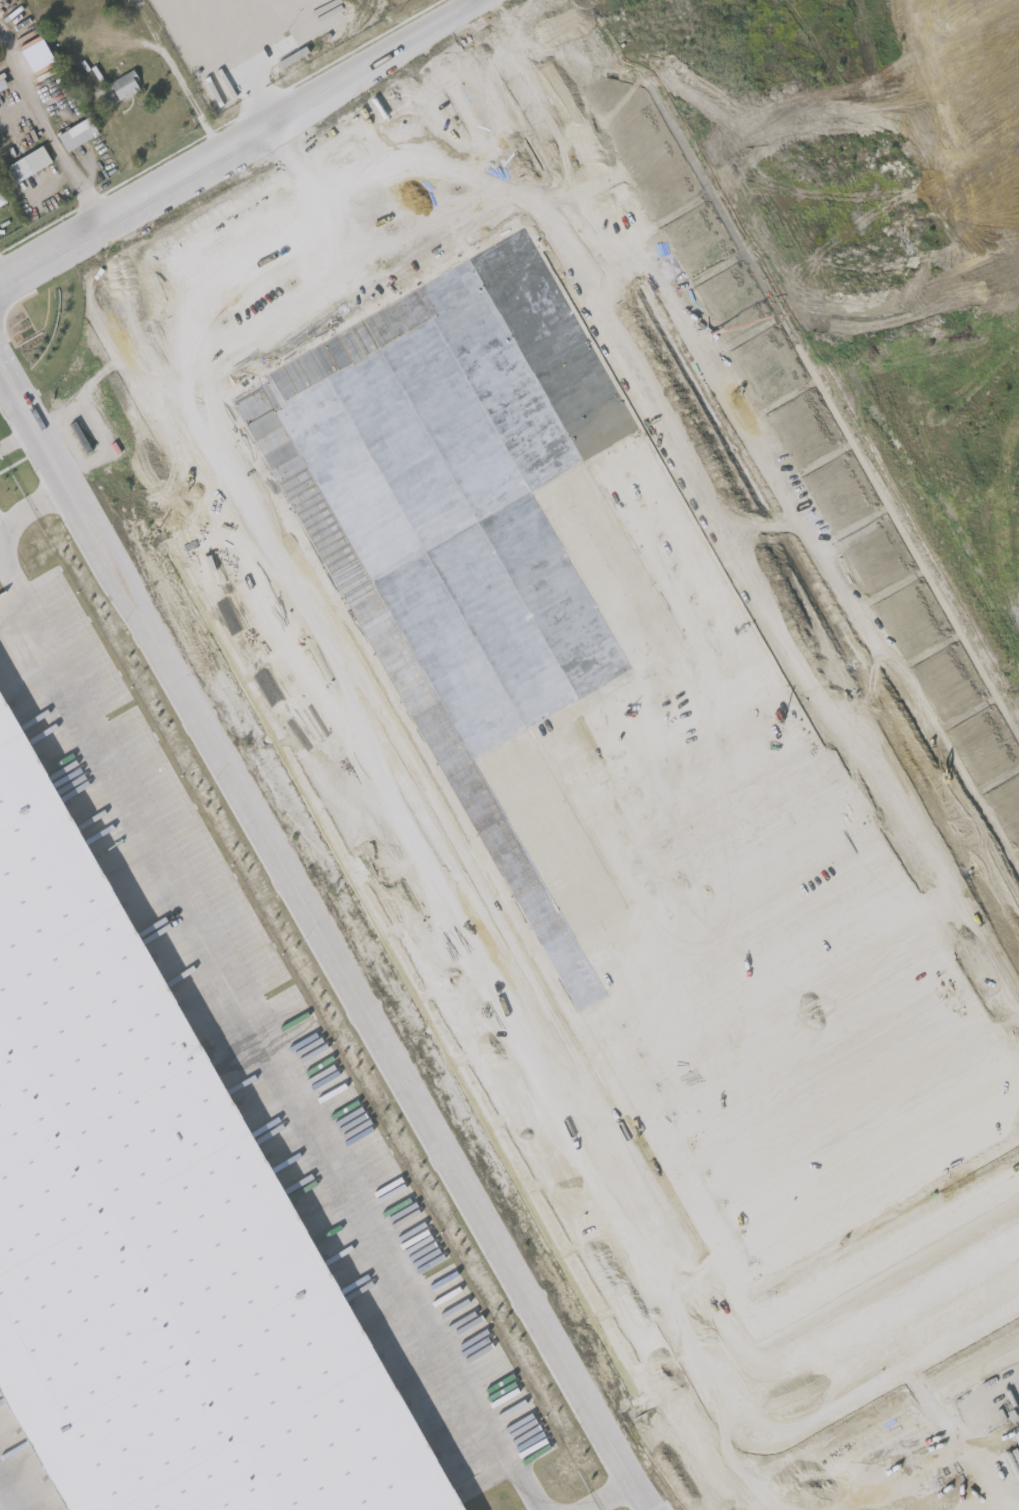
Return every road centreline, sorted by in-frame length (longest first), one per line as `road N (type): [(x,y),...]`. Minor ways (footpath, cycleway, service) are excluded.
road 1 (tertiary): [(152,632),(650,1509)]
road 2 (tertiary): [(0,275),(473,0)]
road 3 (tertiary): [(0,391),(128,615),(152,632)]
road 4 (tertiary): [(152,632),(146,607),(45,422)]

